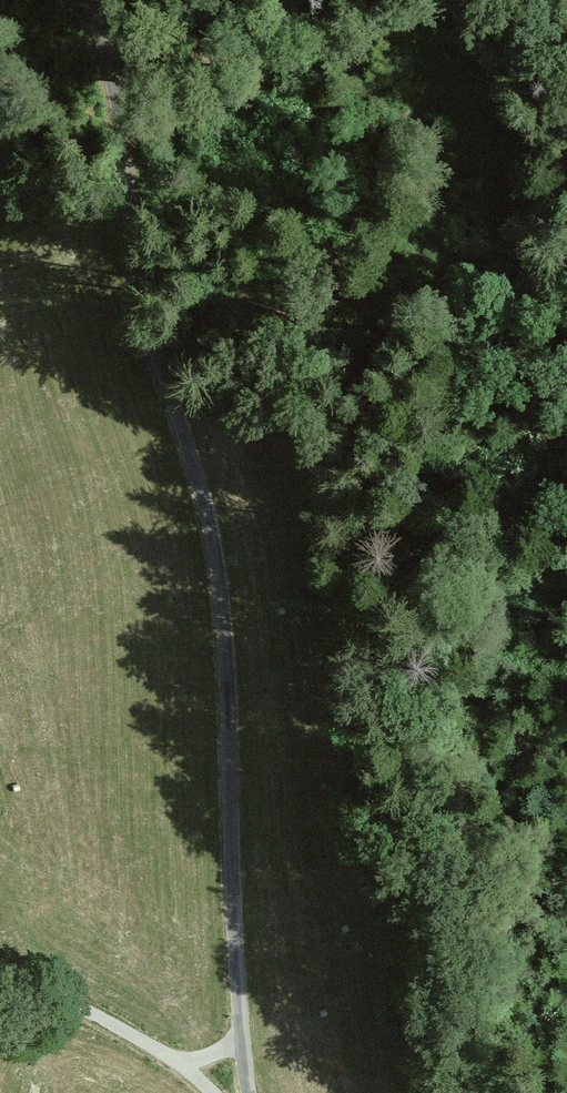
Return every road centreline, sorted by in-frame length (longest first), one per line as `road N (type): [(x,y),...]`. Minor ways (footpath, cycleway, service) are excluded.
road 1 (unclassified): [(250,1092),(218,568),(200,478),(142,289),(123,126),(91,0)]
road 2 (track): [(212,1092),(178,1062),(85,1010),(0,977)]
road 3 (track): [(566,156),(491,65),(457,0)]

